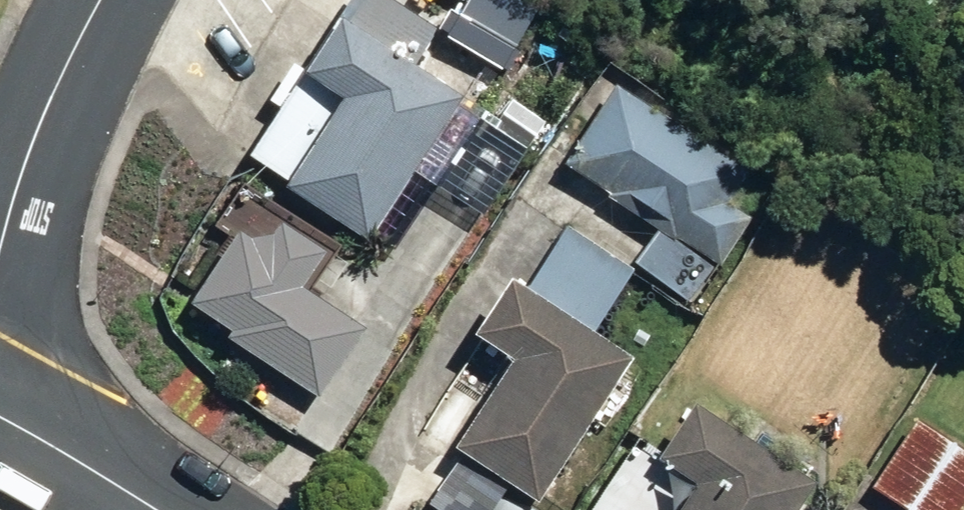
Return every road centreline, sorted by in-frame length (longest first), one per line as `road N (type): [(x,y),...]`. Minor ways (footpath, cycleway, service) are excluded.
road 1 (residential): [(0,254),(64,82),(106,0)]
road 2 (tertiary): [(0,420),(151,509)]

